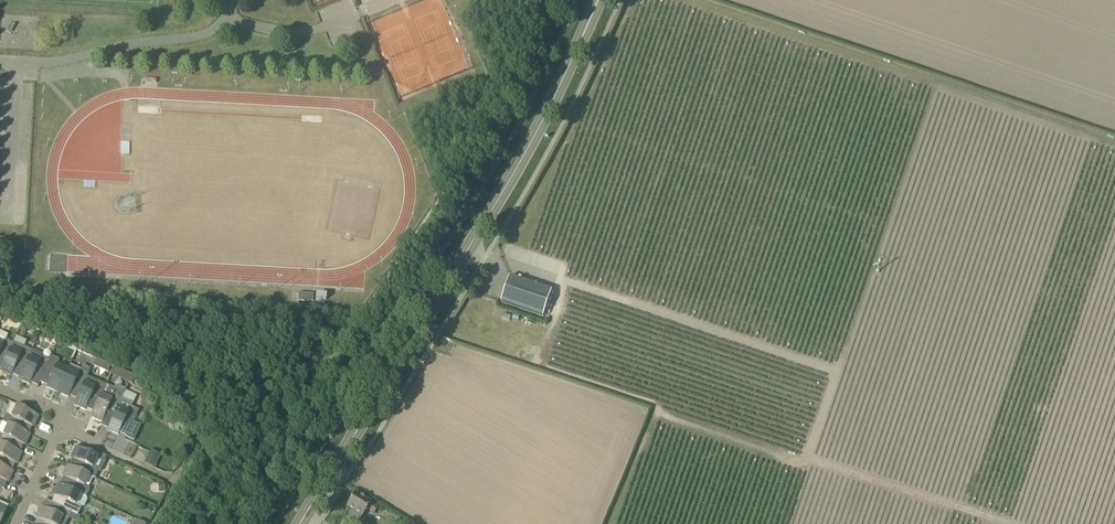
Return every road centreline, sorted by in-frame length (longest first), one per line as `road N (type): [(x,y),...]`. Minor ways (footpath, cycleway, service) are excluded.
road 1 (primary): [(300,523),(531,142),(597,0)]

